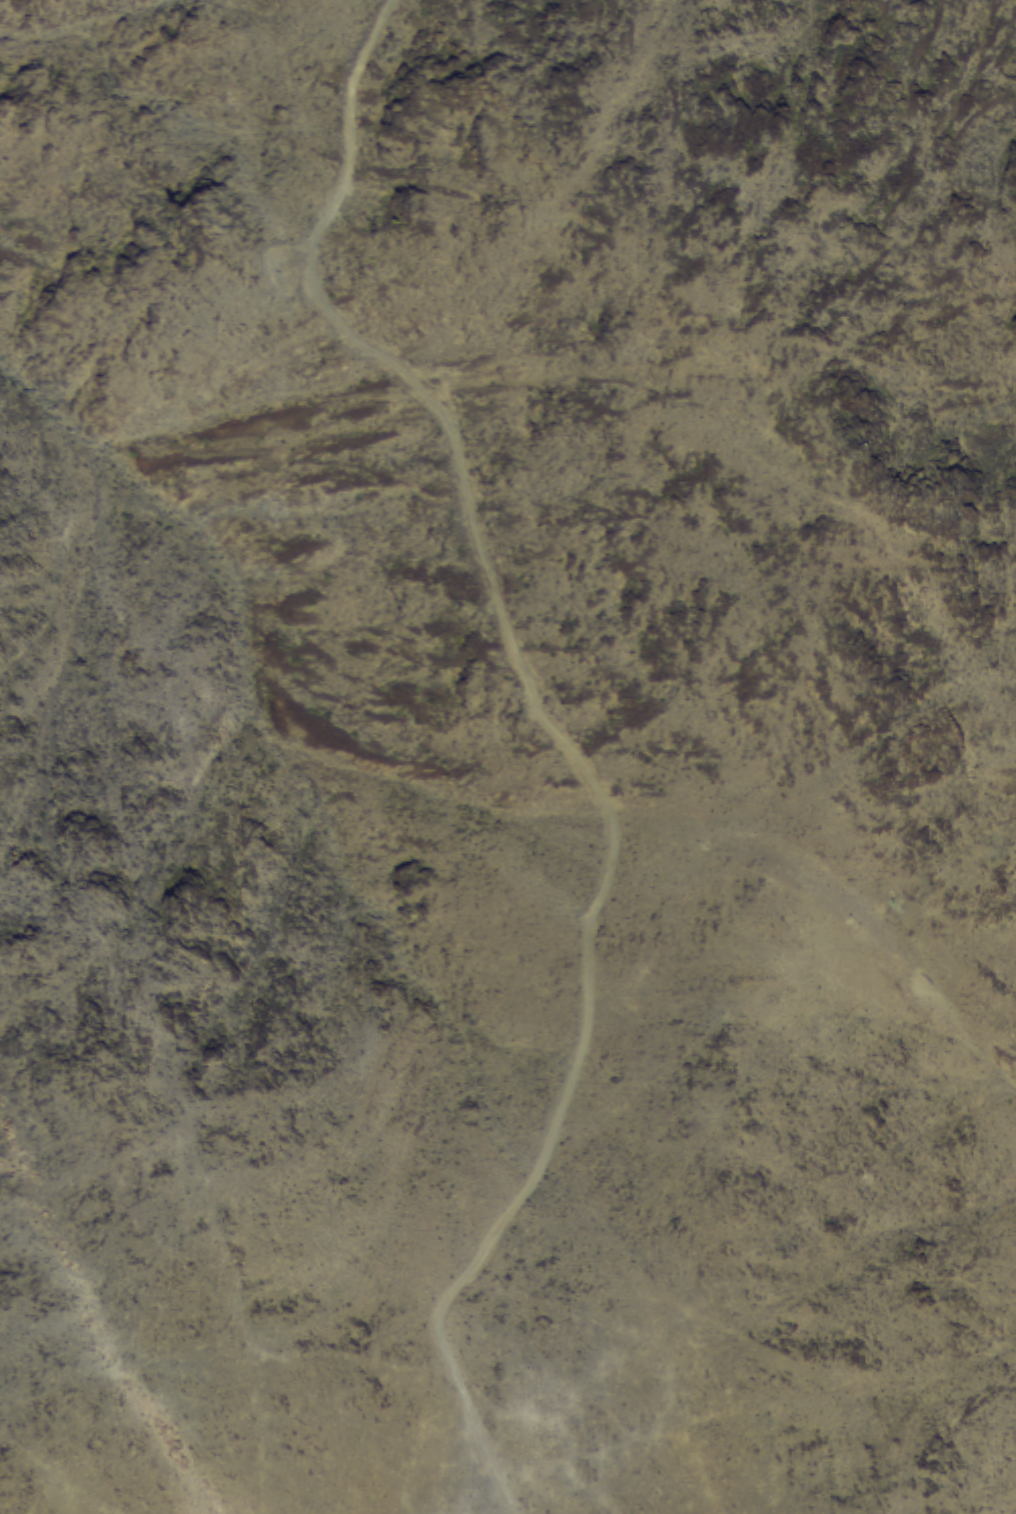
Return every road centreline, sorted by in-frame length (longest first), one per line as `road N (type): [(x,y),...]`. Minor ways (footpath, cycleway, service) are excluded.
road 1 (track): [(465,518),(494,628),(554,712),(619,773),(609,863),(549,1125),(425,1328),(525,1513)]
road 2 (track): [(396,0),(374,29),(353,134),(305,259),(314,331),(379,373),(444,433),(465,518)]

